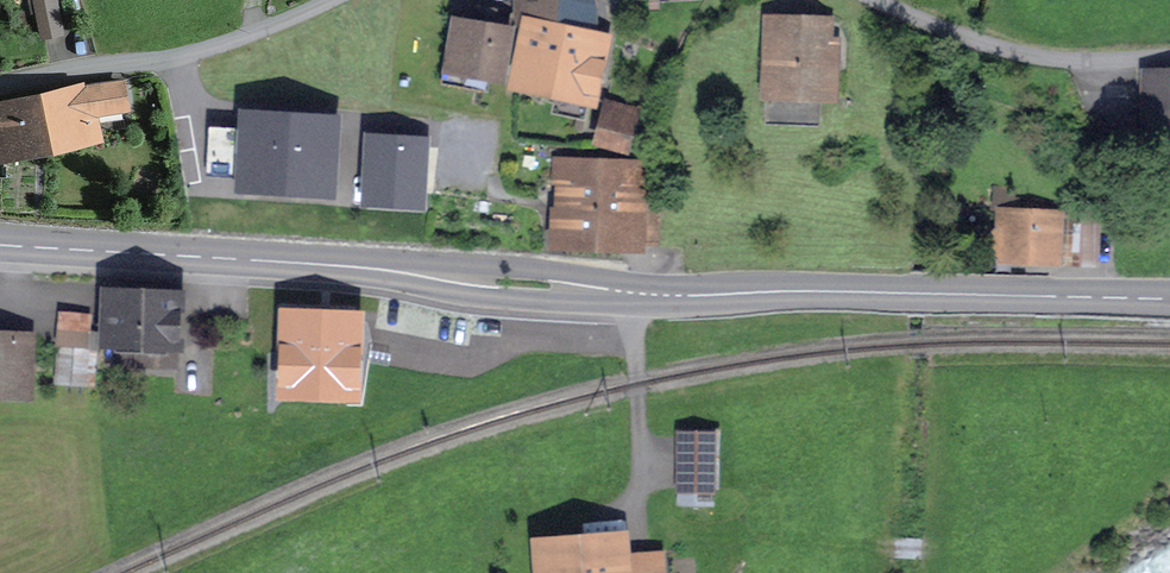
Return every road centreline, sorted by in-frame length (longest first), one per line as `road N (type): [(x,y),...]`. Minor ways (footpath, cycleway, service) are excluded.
road 1 (secondary): [(1169,301),(633,293),(0,245)]
road 2 (residential): [(0,88),(197,53),(330,0)]
road 3 (residential): [(878,0),(978,48),(1103,68),(1169,61)]

